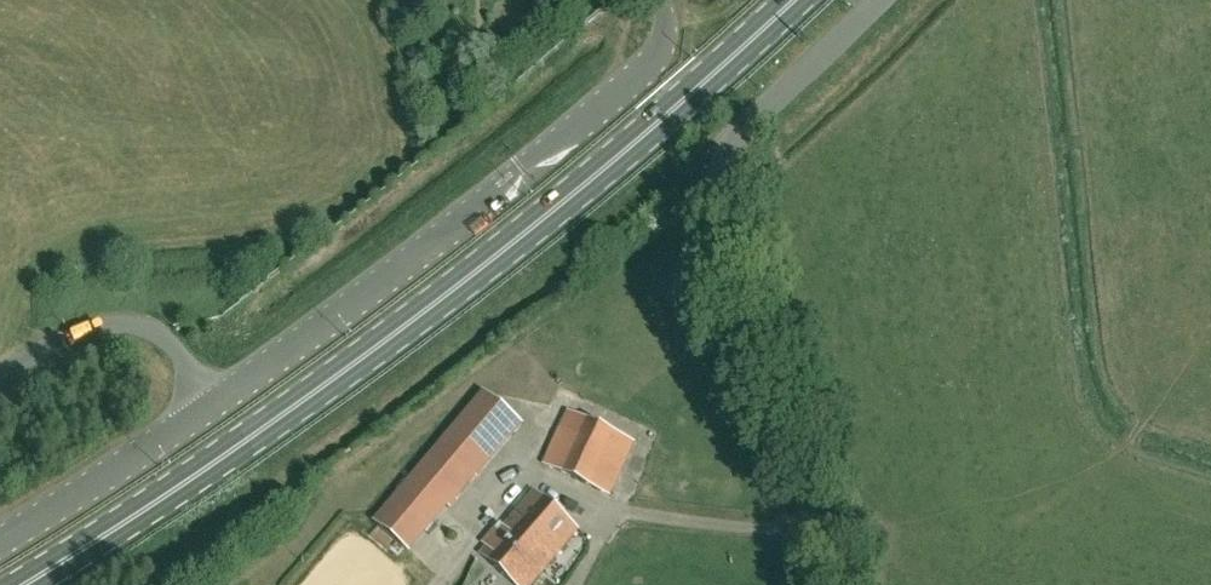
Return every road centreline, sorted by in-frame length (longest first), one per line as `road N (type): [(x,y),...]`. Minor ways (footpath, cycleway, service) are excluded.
road 1 (primary): [(797,0),(372,355),(23,584)]
road 2 (unclassified): [(845,584),(720,181),(771,110),(886,0)]
road 3 (unclassified): [(218,406),(643,74),(672,32),(666,0)]
road 4 (unclassified): [(0,373),(112,319),(173,345),(218,406)]
road 5 (unclassified): [(218,406),(0,542)]

